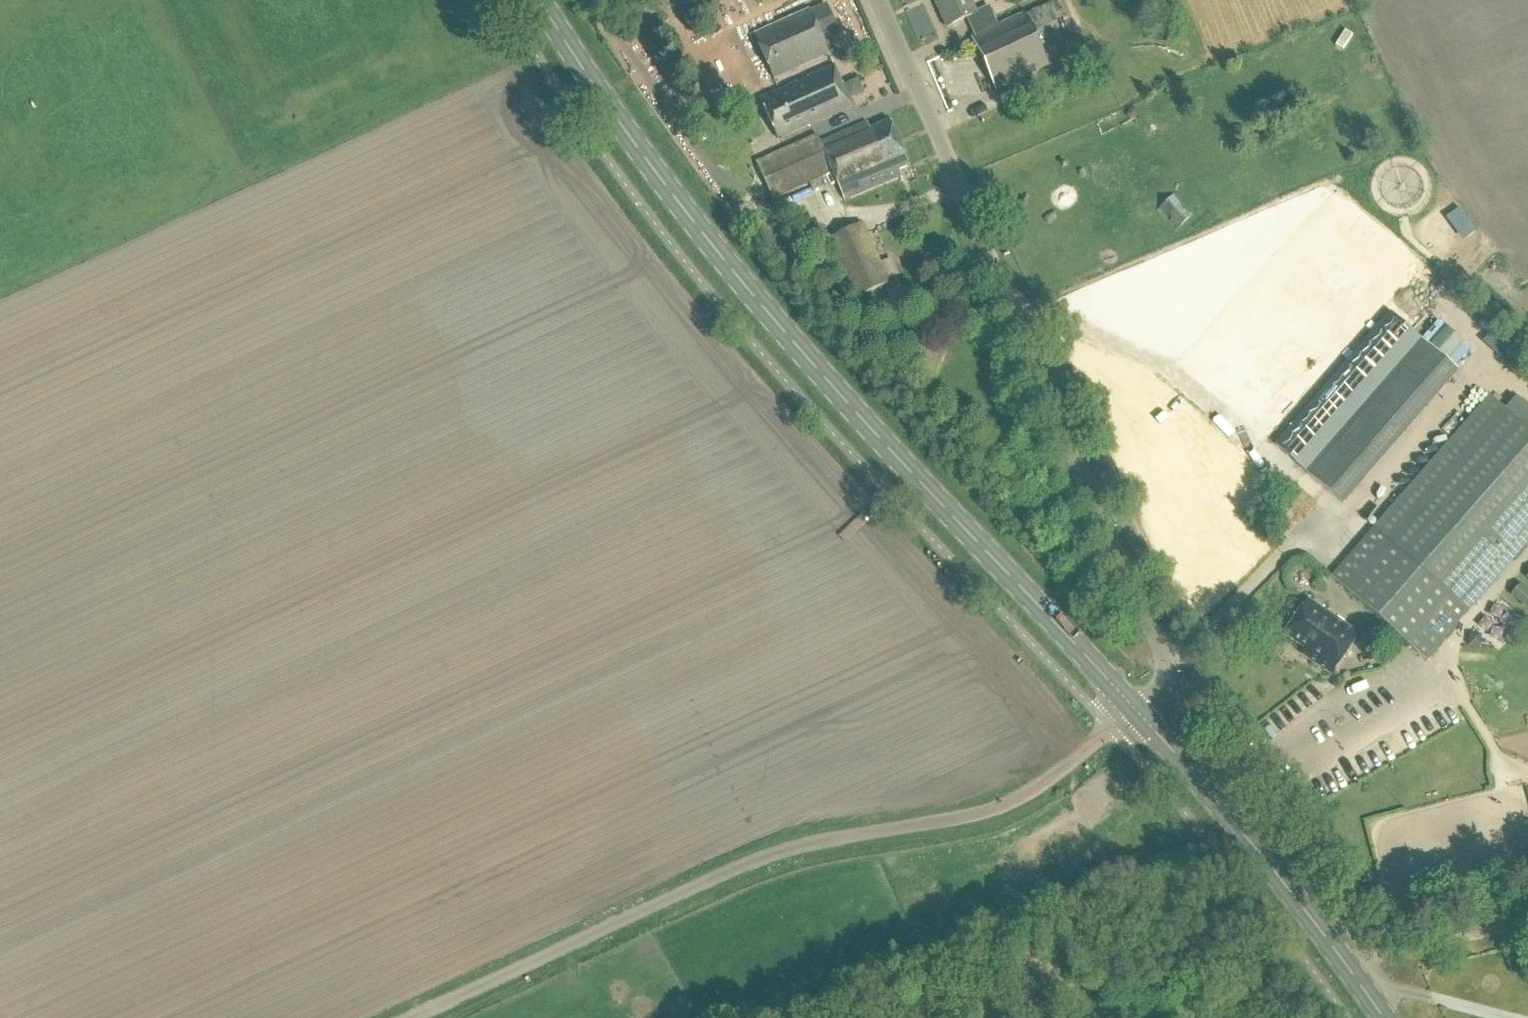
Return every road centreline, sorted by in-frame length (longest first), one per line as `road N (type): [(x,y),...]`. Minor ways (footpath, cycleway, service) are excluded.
road 1 (primary): [(1132,707),(744,284),(656,174),(540,0)]
road 2 (unclassified): [(417,1017),(796,848),(1010,803),(1132,707)]
road 3 (residential): [(1132,707),(1167,676),(1156,640),(882,0)]
road 4 (primary): [(1381,1017),(1294,897),(1132,707)]

